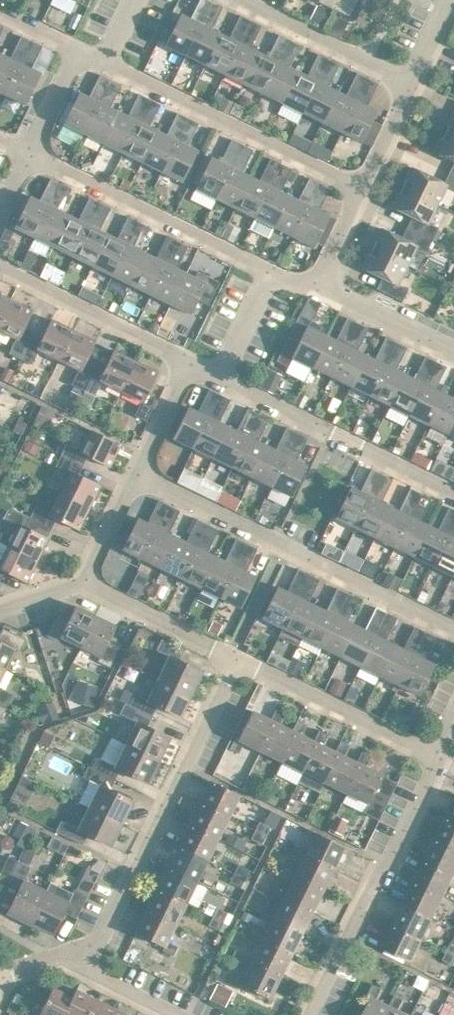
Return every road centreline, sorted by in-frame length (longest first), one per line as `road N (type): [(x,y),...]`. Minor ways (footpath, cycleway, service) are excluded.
road 1 (residential): [(453,631),(139,471)]
road 2 (residential): [(86,971),(244,663)]
road 3 (residential): [(307,1014),(440,759)]
road 4 (residential): [(360,191),(103,63)]
road 5 (residential): [(276,269),(35,155)]
road 6 (residential): [(453,493),(222,380)]
road 7 (residential): [(244,663),(440,759)]
road 8 (residential): [(193,367),(0,269)]
road 9 (residential): [(413,89),(236,0)]
road 10 (residential): [(244,663),(77,590)]
road 11 (residential): [(314,287),(453,353)]
road 12 (residential): [(77,590),(139,471)]
road 13 (residential): [(222,380),(276,269)]

